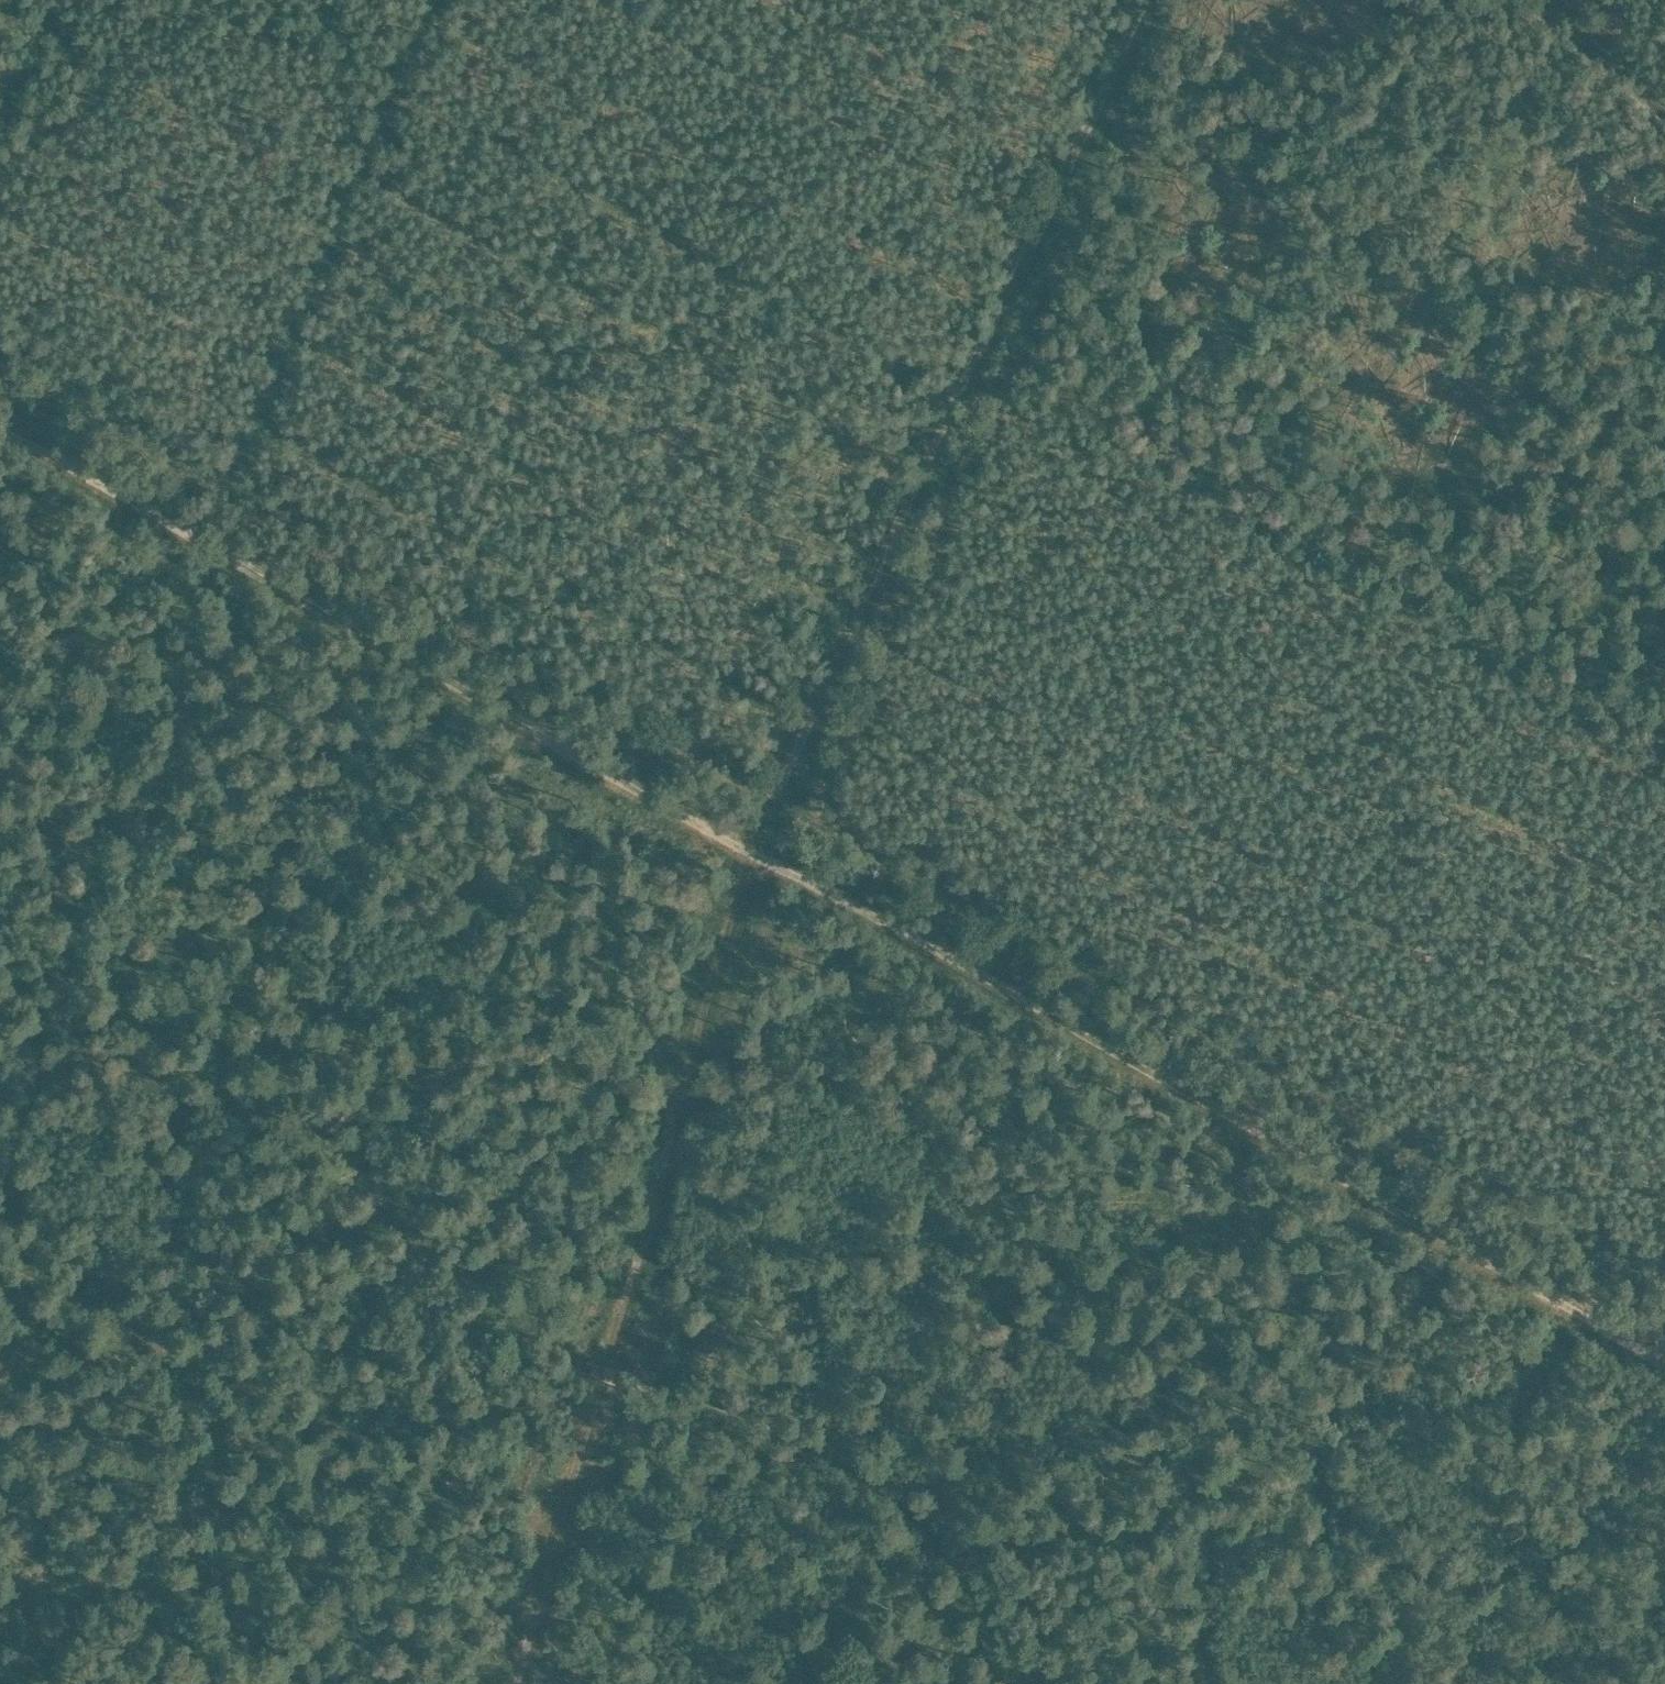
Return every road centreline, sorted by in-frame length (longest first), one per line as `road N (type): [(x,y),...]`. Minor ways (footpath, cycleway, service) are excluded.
road 1 (track): [(0,429),(1664,1357)]
road 2 (track): [(0,1261),(561,1517),(1009,1683)]
road 3 (track): [(518,1683),(745,846)]

